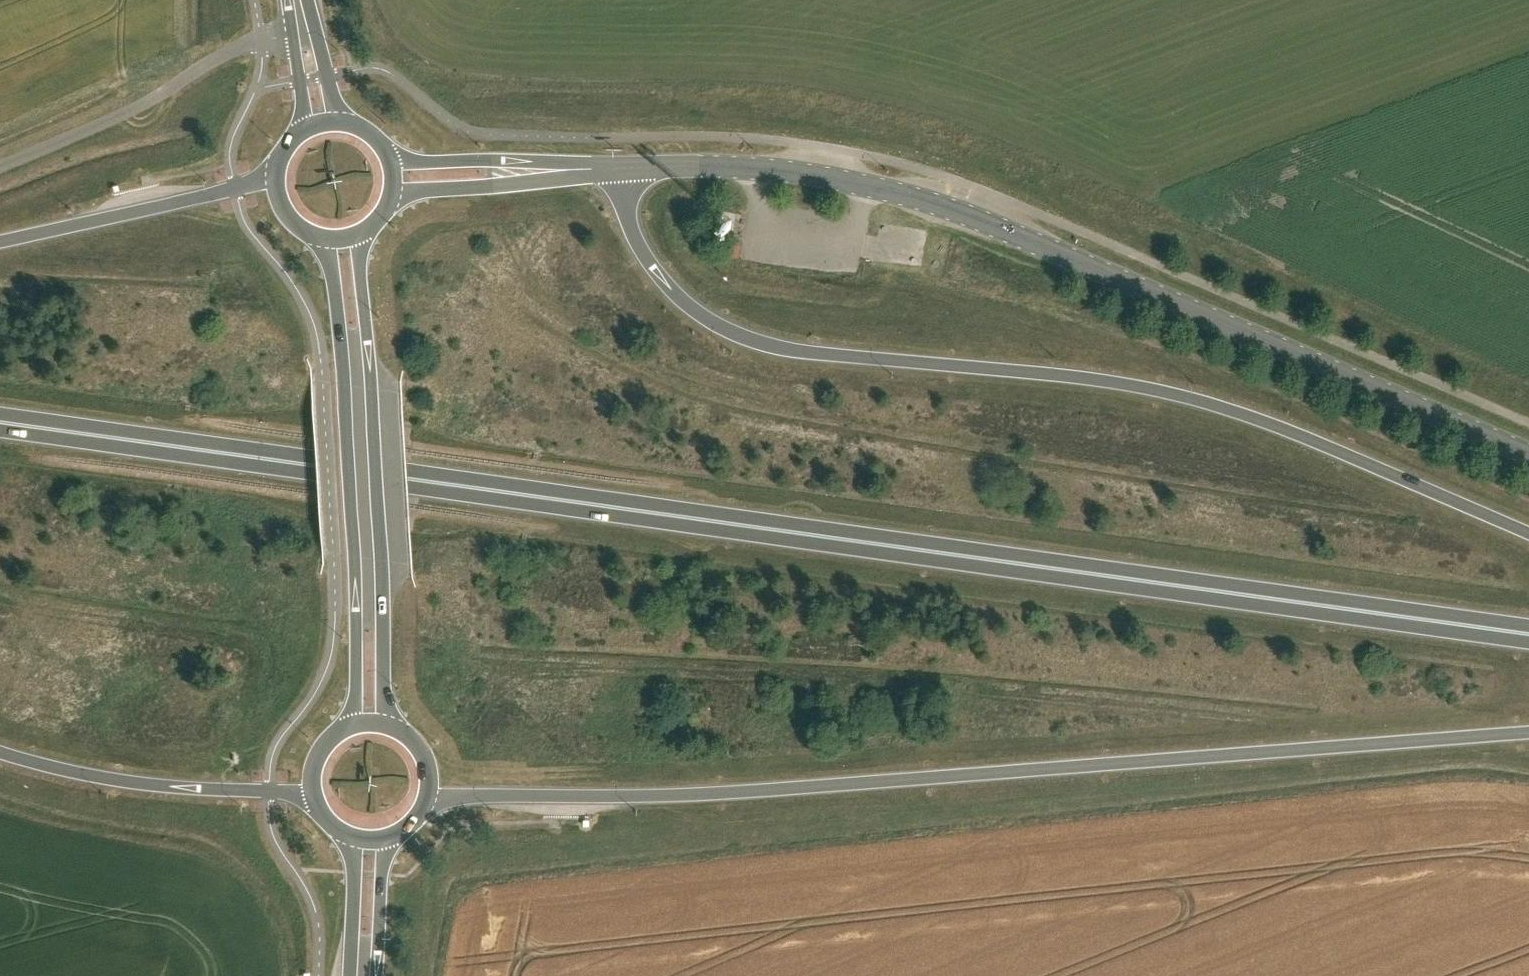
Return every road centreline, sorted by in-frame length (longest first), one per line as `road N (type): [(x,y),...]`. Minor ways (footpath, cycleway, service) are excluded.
road 1 (trunk): [(1528,631),(0,423)]
road 2 (trunk): [(431,800),(751,791),(1528,732)]
road 3 (trunk): [(1528,535),(1194,397),(749,343),(694,314),(662,281),(634,240),(619,168)]
road 4 (tertiary): [(1528,455),(990,223),(752,168),(619,168)]
road 5 (primary): [(386,727),(359,241)]
road 6 (primary): [(330,244),(360,726)]
road 7 (unclassified): [(293,35),(231,51),(106,122),(0,165)]
road 8 (trunk): [(0,753),(137,783),(312,793)]
road 9 (trunk): [(275,182),(0,242)]
road 10 (primary): [(619,168),(393,159)]
road 11 (primary): [(397,196),(619,168)]
road 12 (primary): [(355,843),(352,975)]
road 13 (primary): [(372,975),(384,844)]

